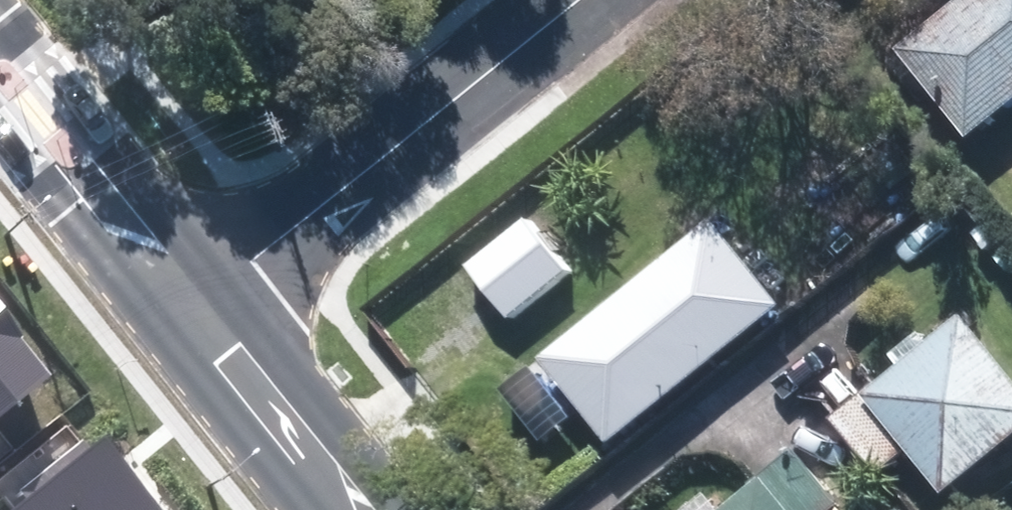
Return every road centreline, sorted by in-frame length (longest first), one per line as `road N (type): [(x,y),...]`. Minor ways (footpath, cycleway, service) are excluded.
road 1 (residential): [(581,0),(205,300)]
road 2 (secondary): [(0,49),(205,300)]
road 3 (secondary): [(205,300),(367,509)]

